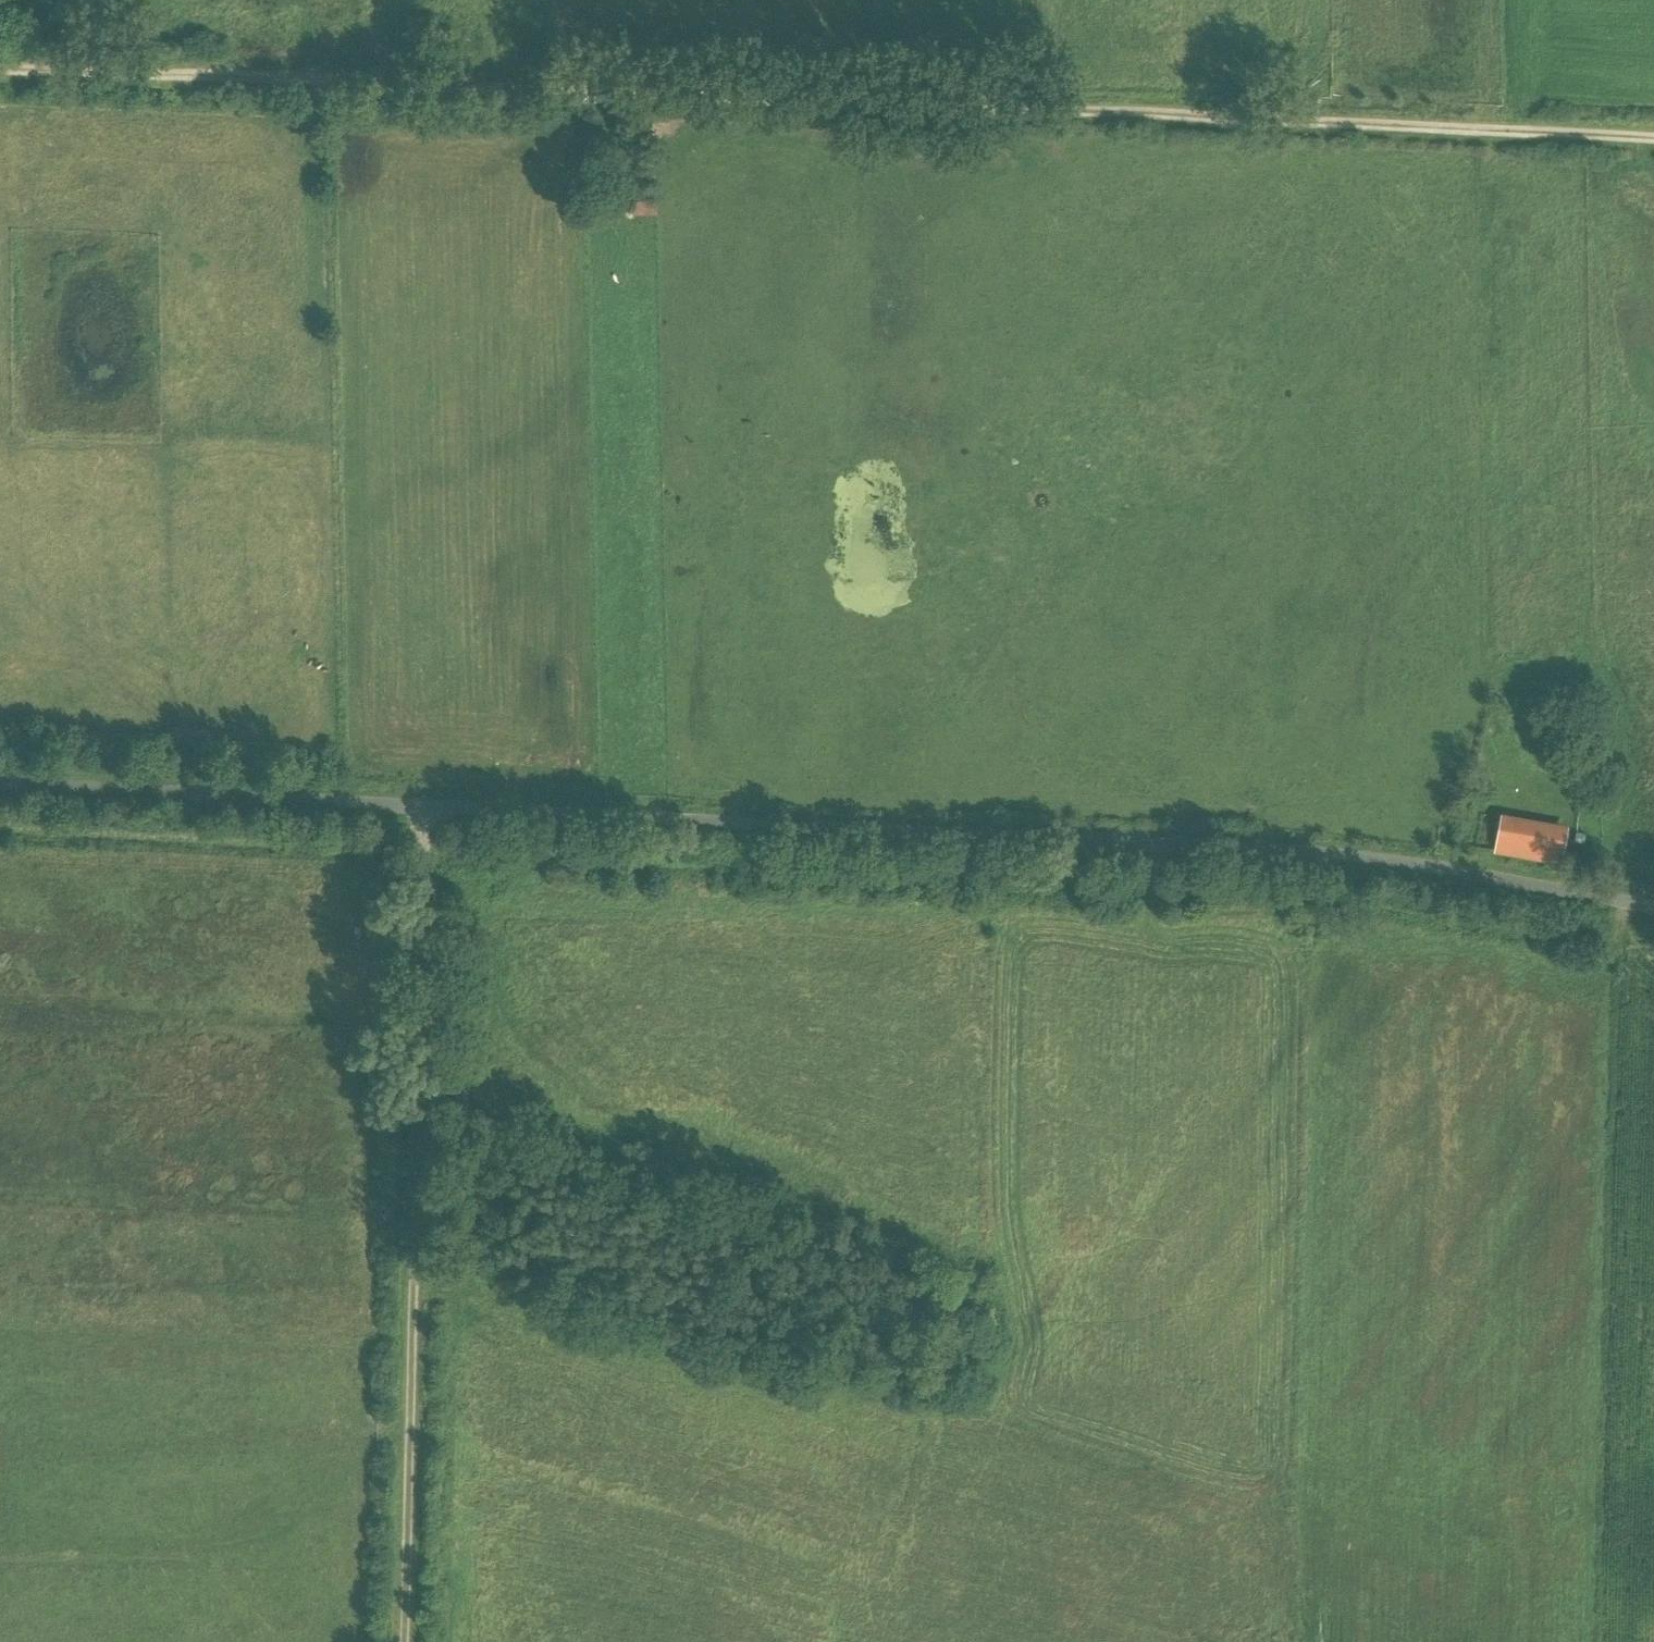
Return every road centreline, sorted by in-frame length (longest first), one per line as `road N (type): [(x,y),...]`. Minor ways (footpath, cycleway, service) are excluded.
road 1 (unclassified): [(1653,899),(1376,852),(0,779)]
road 2 (track): [(0,66),(1653,138)]
road 3 (track): [(427,800),(406,1641)]

